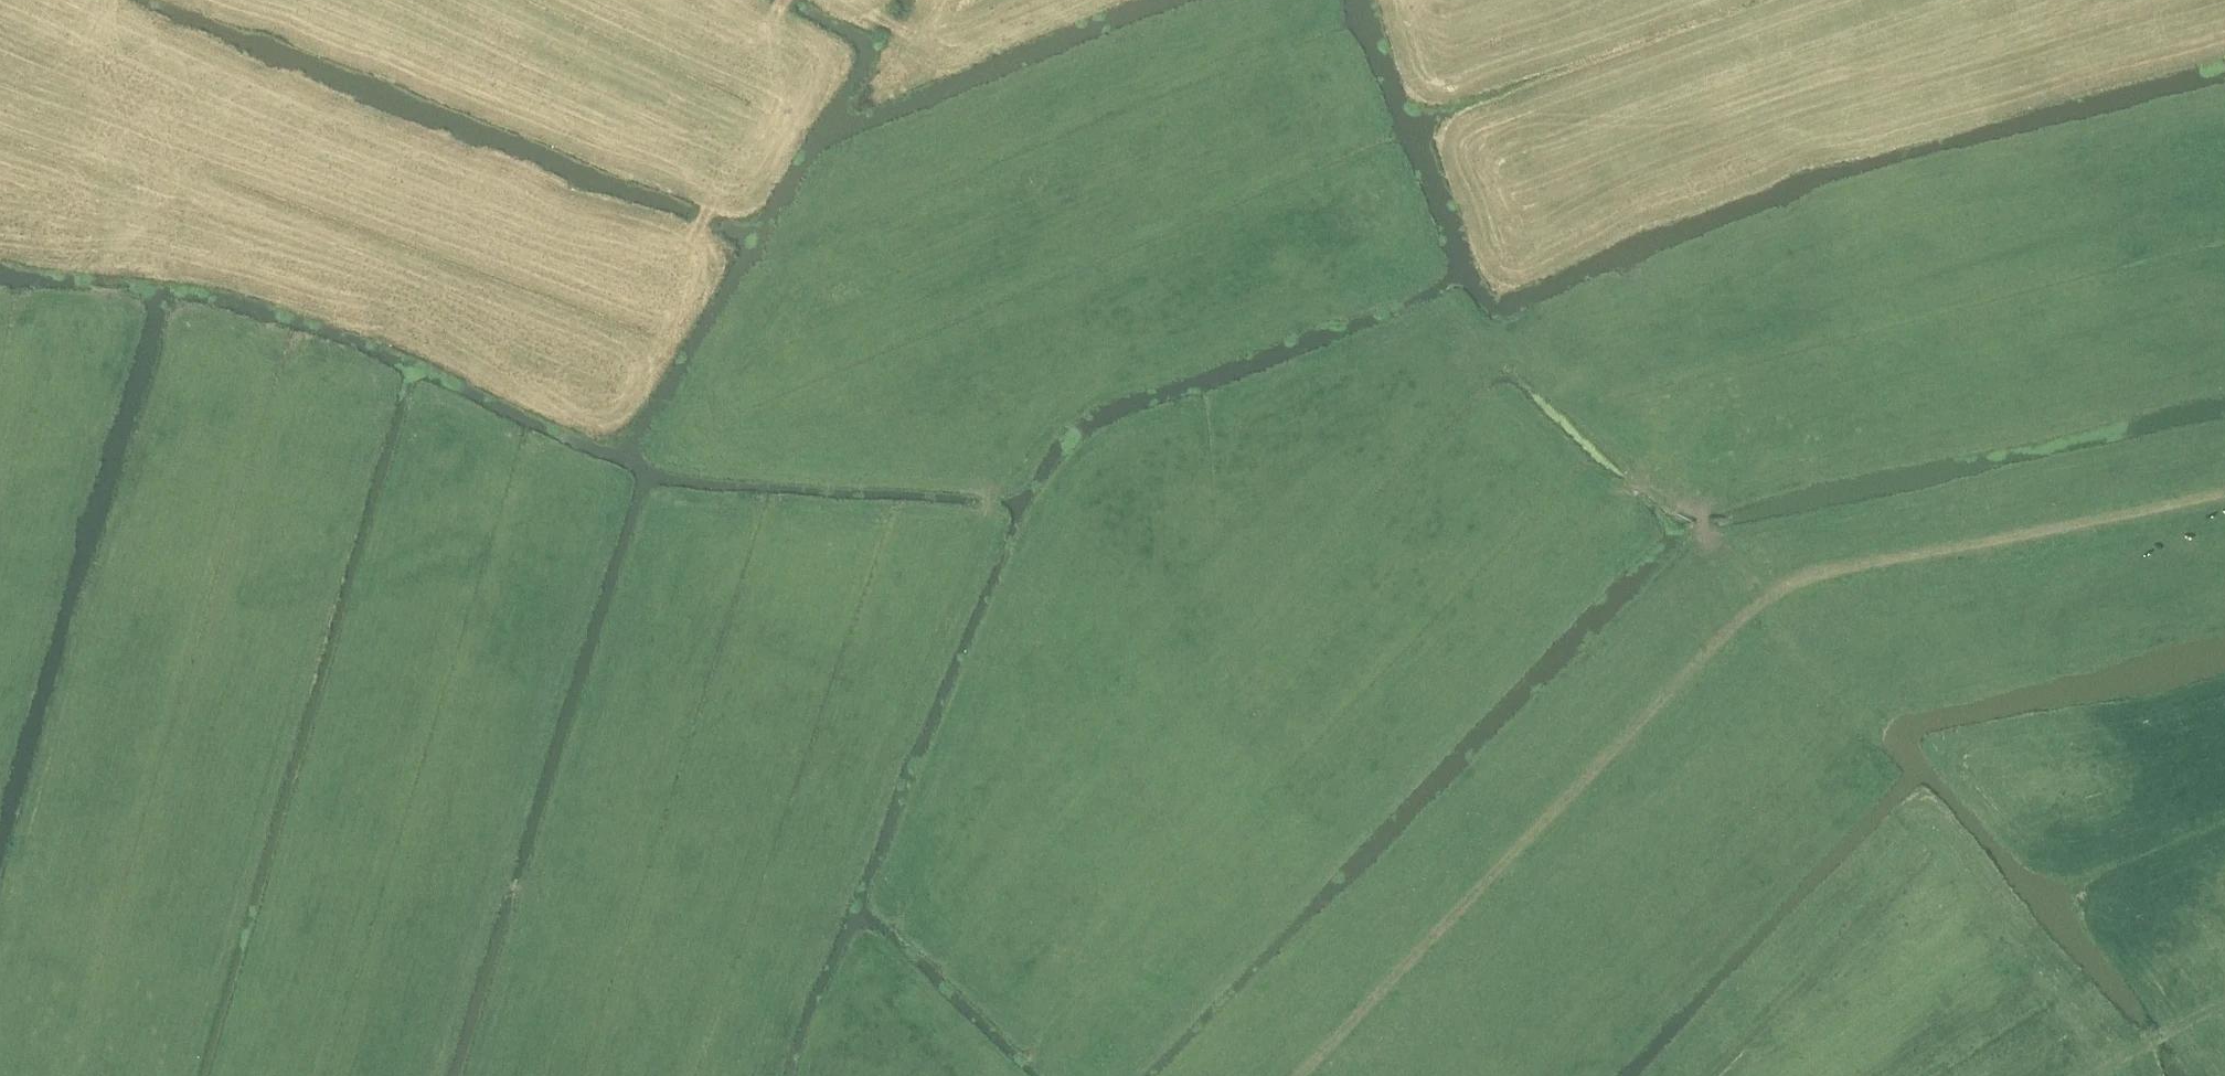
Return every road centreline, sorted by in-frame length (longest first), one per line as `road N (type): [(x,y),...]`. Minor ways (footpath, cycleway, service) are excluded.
road 1 (track): [(1303,1075),(1735,623),(1796,580),(2224,495)]
road 2 (track): [(670,285),(714,204),(784,0)]

